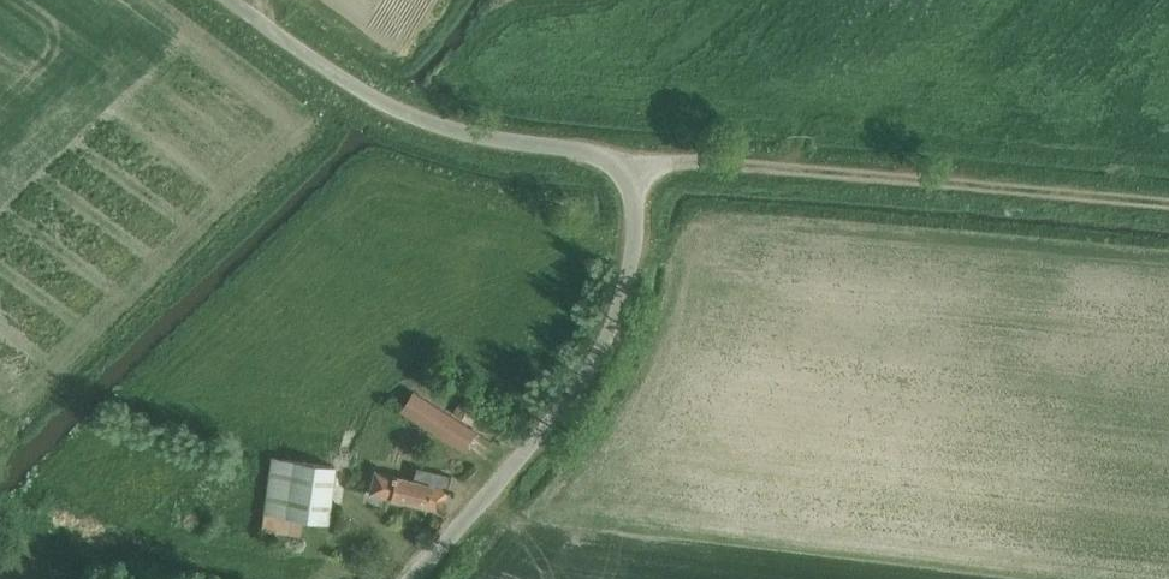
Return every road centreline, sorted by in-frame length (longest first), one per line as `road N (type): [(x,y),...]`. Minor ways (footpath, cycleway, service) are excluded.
road 1 (unclassified): [(411,578),(589,366),(627,274),(636,165),(432,123),(333,74),(228,0)]
road 2 (track): [(1168,205),(680,162),(636,165)]

